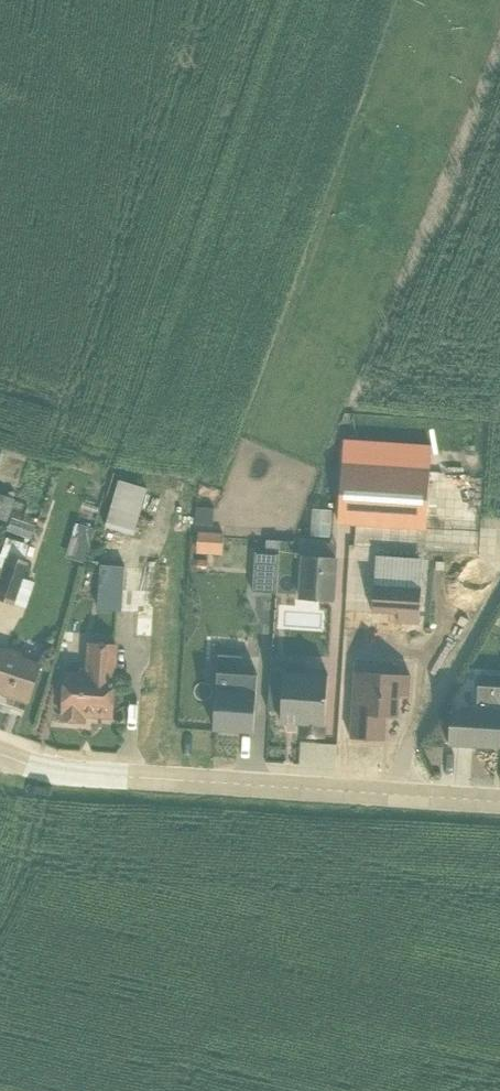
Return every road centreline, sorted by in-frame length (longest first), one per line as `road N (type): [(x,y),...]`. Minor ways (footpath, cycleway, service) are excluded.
road 1 (unclassified): [(0,752),(48,770),(399,788)]

